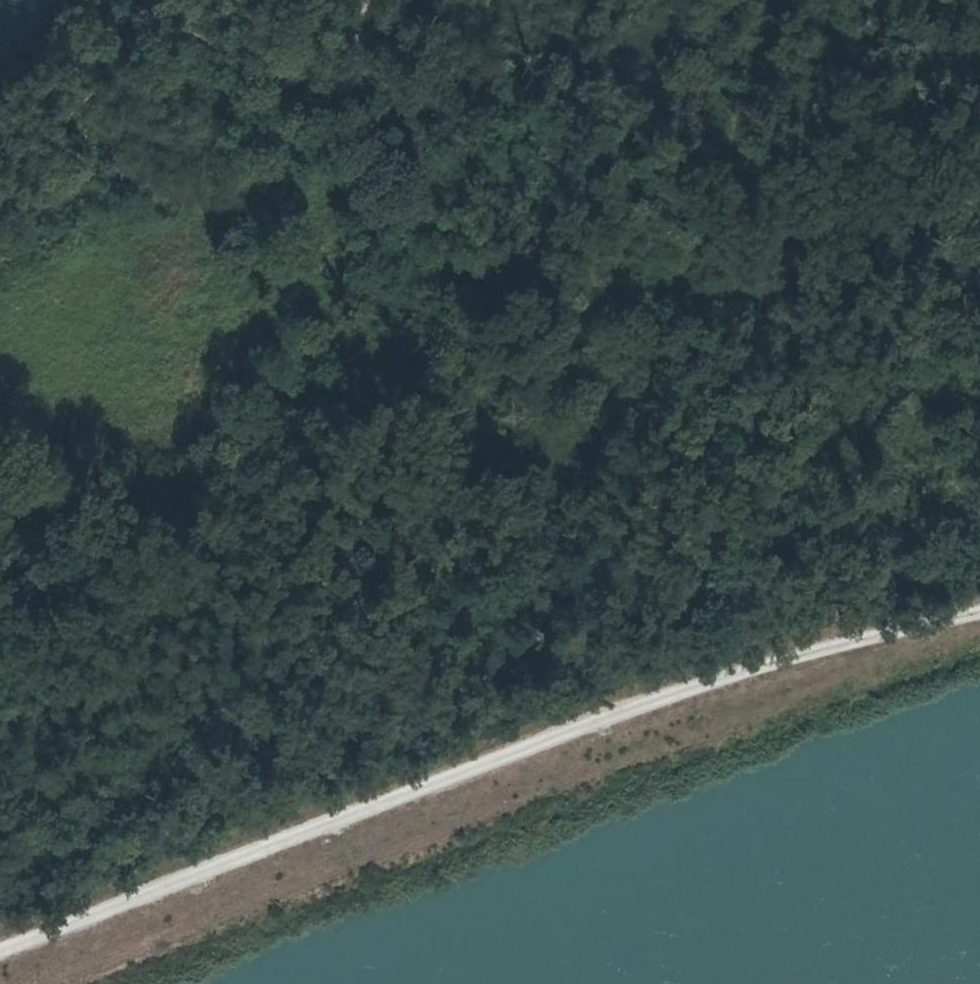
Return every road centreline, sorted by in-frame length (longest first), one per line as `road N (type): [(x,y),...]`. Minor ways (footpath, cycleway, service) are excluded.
road 1 (track): [(0,950),(655,703),(816,650),(979,612)]

